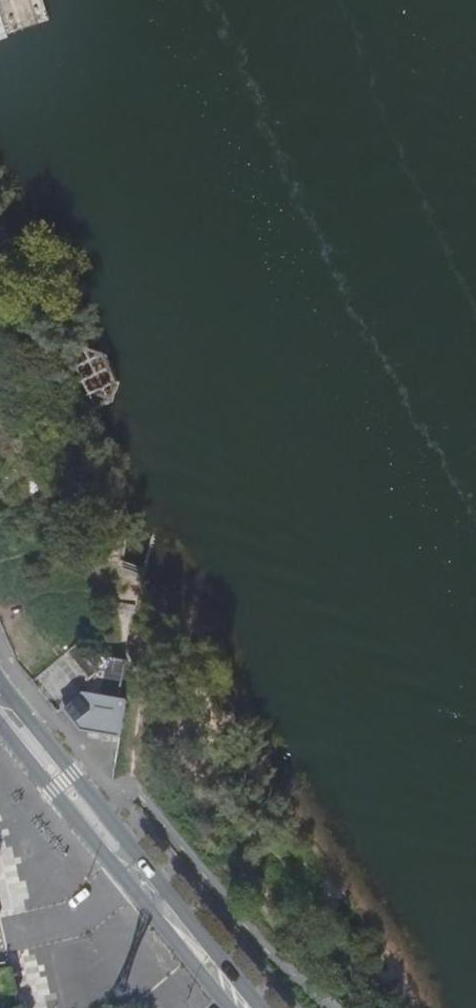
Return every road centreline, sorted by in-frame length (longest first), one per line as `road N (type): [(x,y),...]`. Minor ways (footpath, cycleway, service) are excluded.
road 1 (secondary): [(244,1007),(0,696)]

